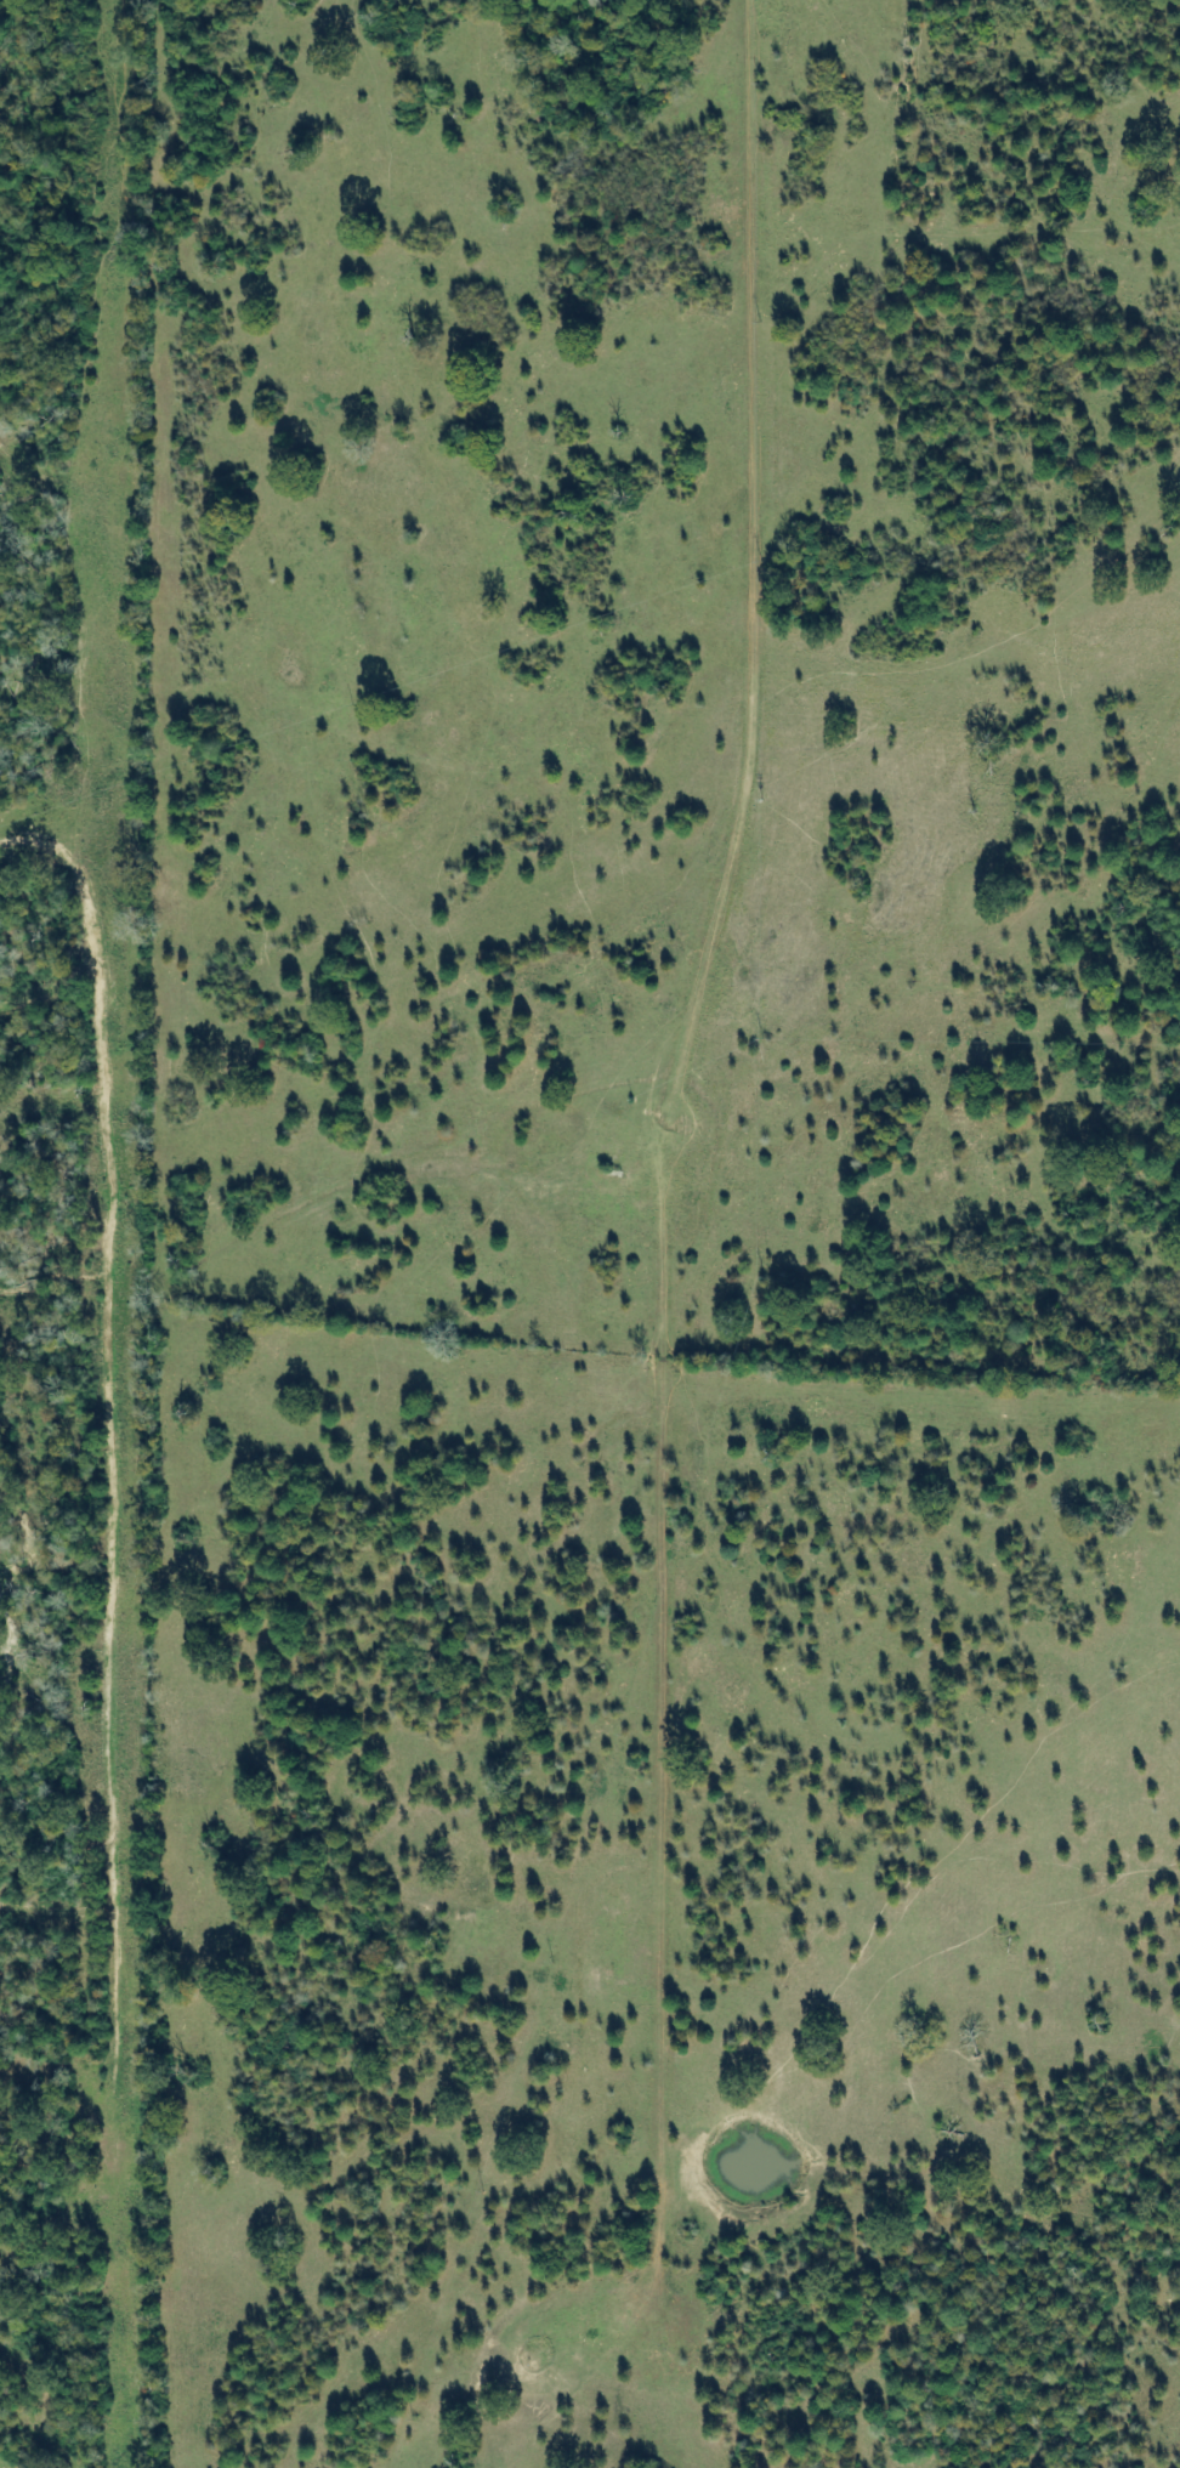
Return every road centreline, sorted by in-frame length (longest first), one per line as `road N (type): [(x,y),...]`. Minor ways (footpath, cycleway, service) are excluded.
road 1 (residential): [(778,0),(805,745),(775,897),(654,1187),(649,2282)]

